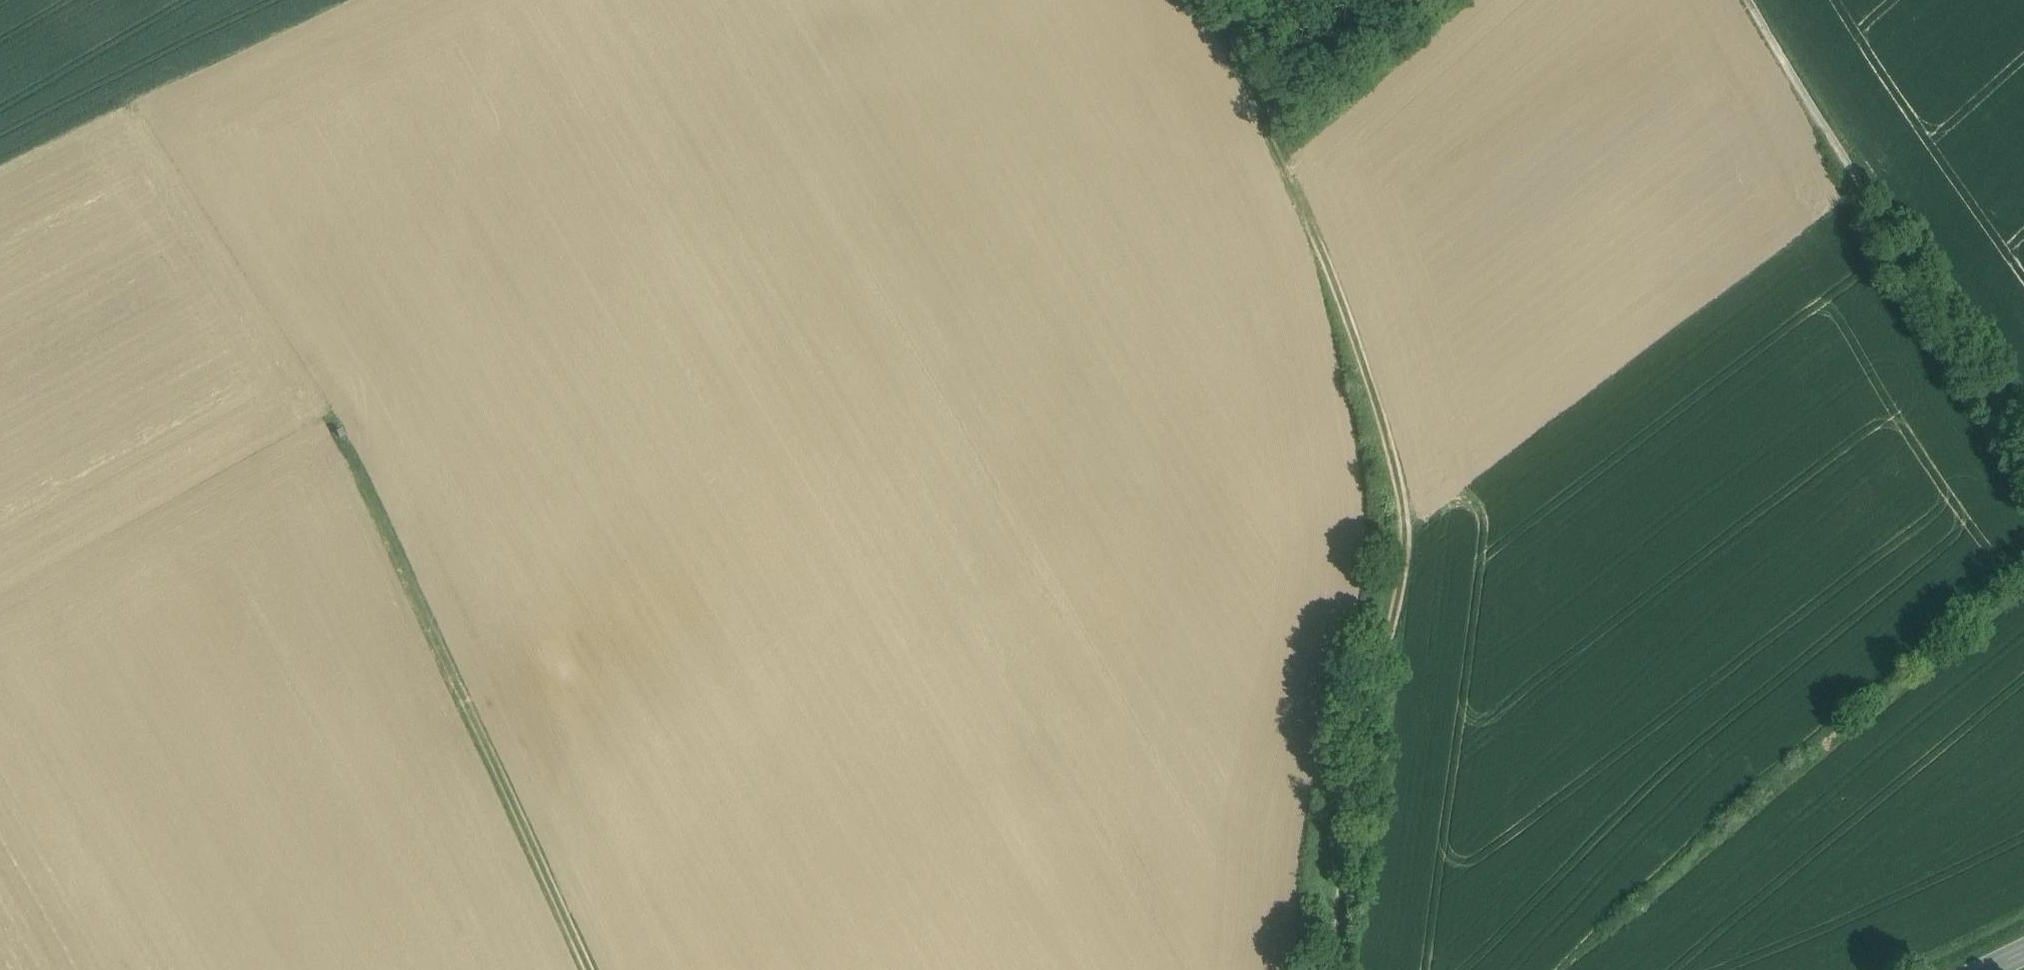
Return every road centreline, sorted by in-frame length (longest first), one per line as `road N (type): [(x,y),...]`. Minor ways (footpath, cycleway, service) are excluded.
road 1 (track): [(1330,969),(1344,918),(1360,732),(1403,546),(1404,485),(1384,404),(1313,229),(1285,135),(1213,0)]
road 2 (track): [(594,969),(344,415)]
road 3 (track): [(2023,429),(1961,354),(1746,0)]

